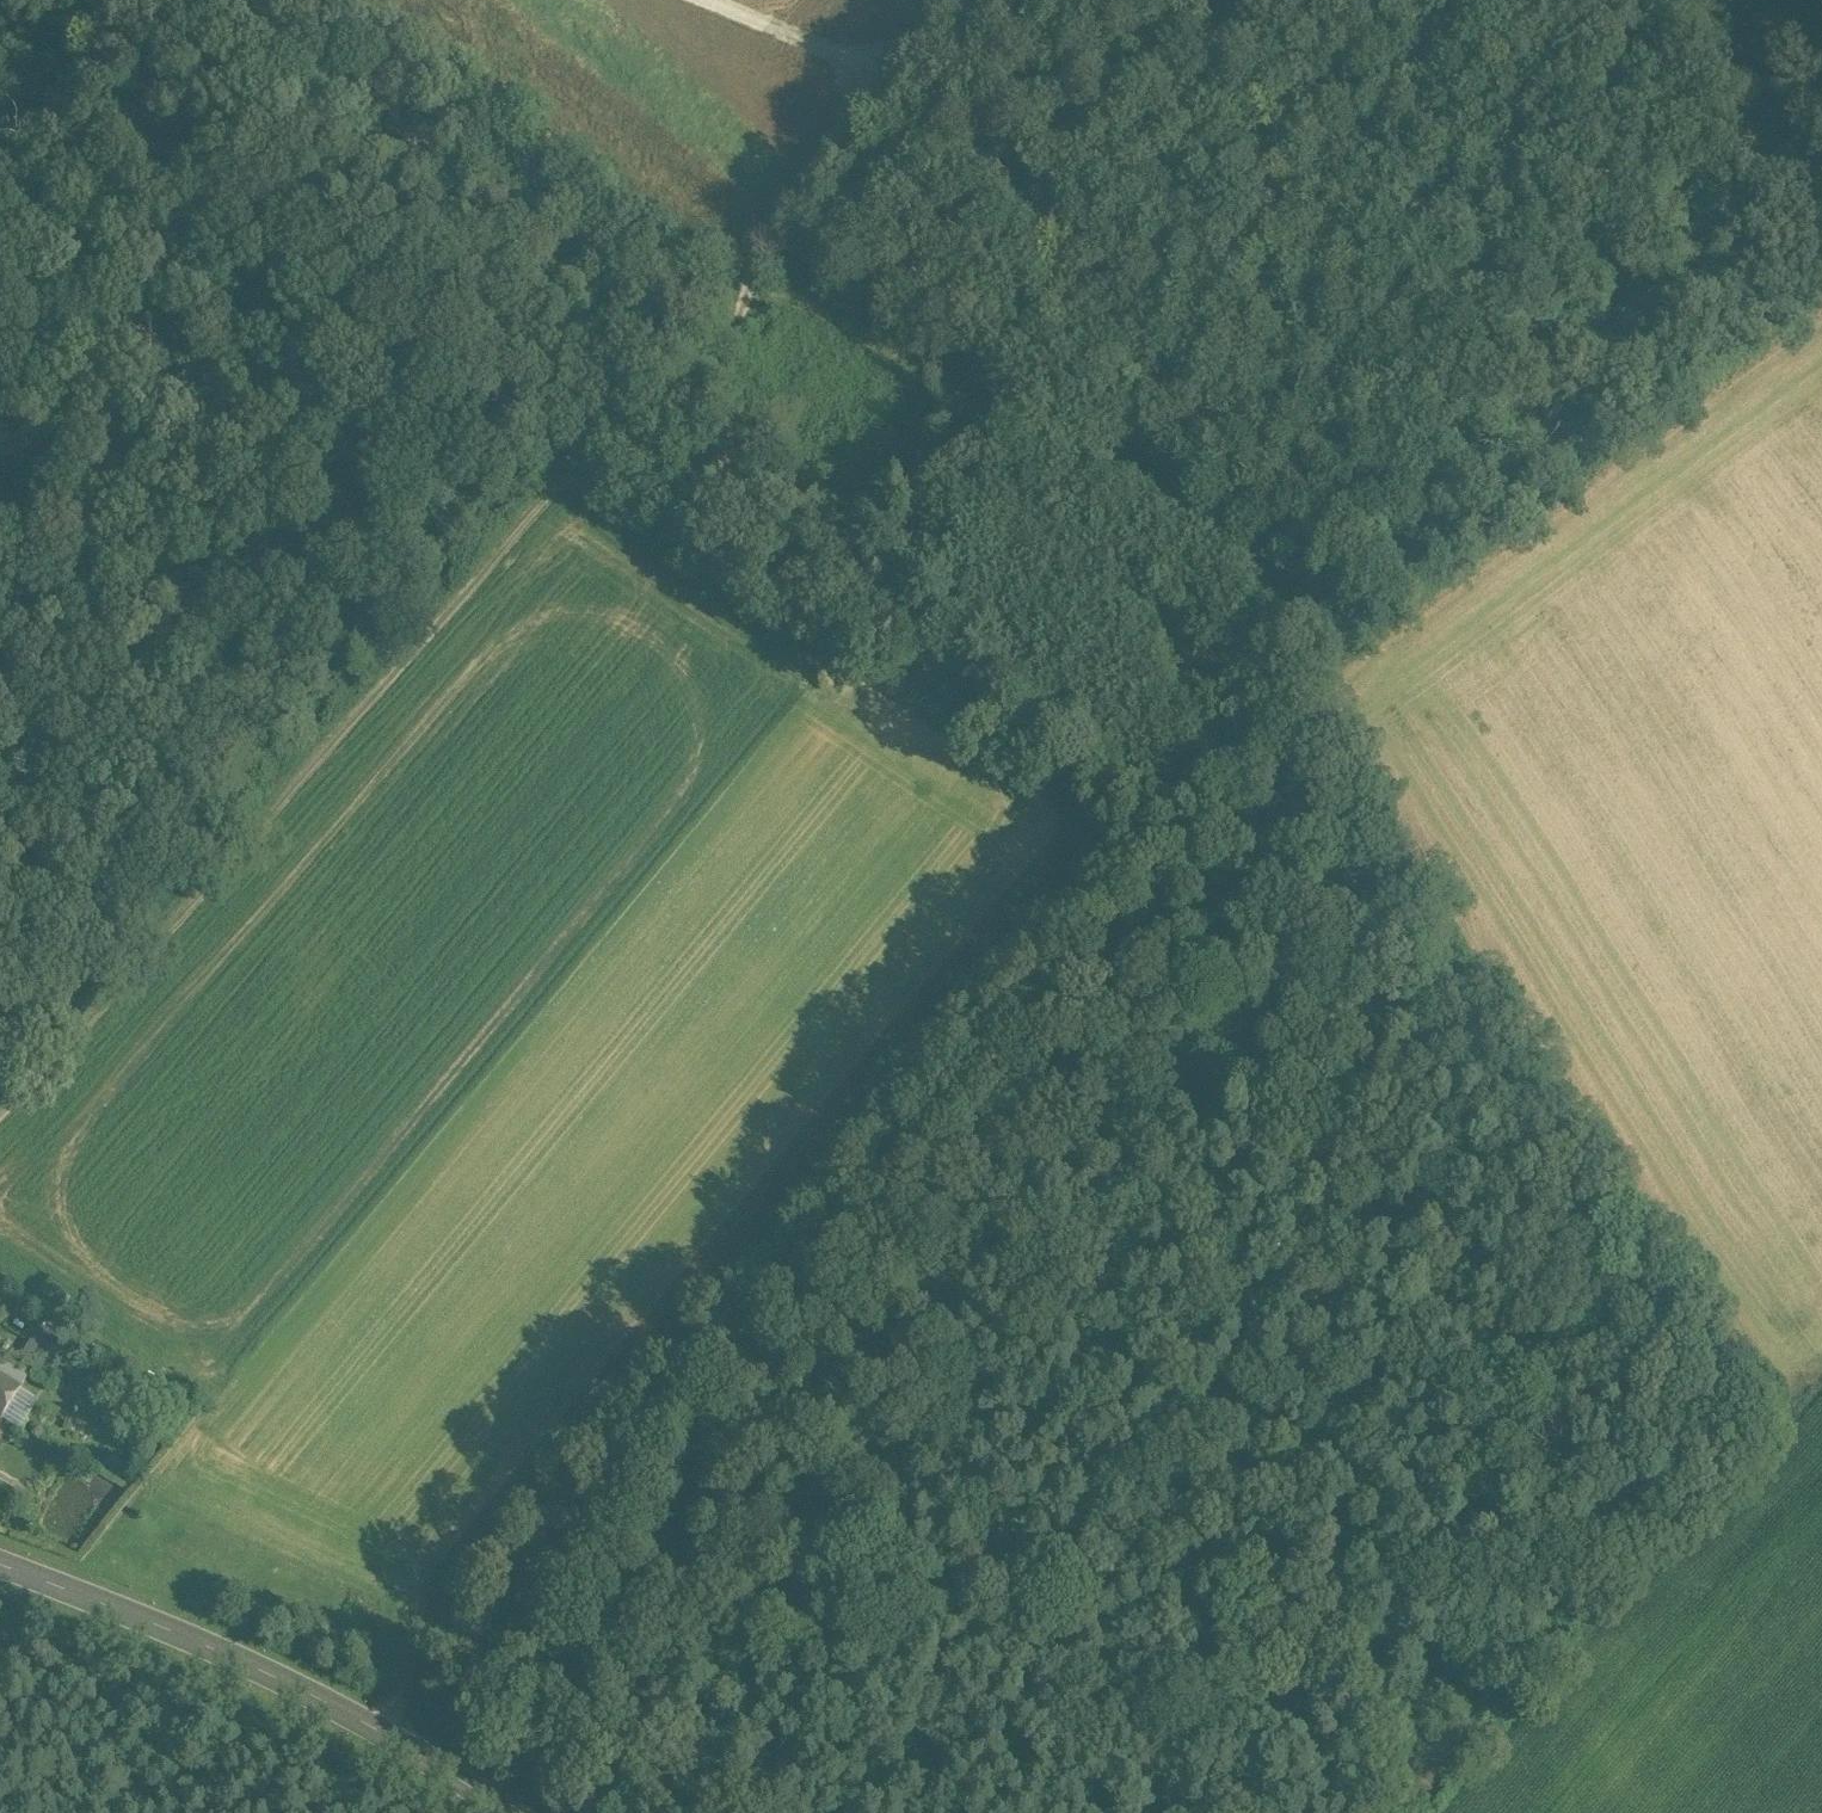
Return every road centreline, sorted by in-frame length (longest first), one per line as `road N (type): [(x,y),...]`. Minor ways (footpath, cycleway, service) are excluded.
road 1 (tertiary): [(516,1812),(383,1723),(0,1560)]

